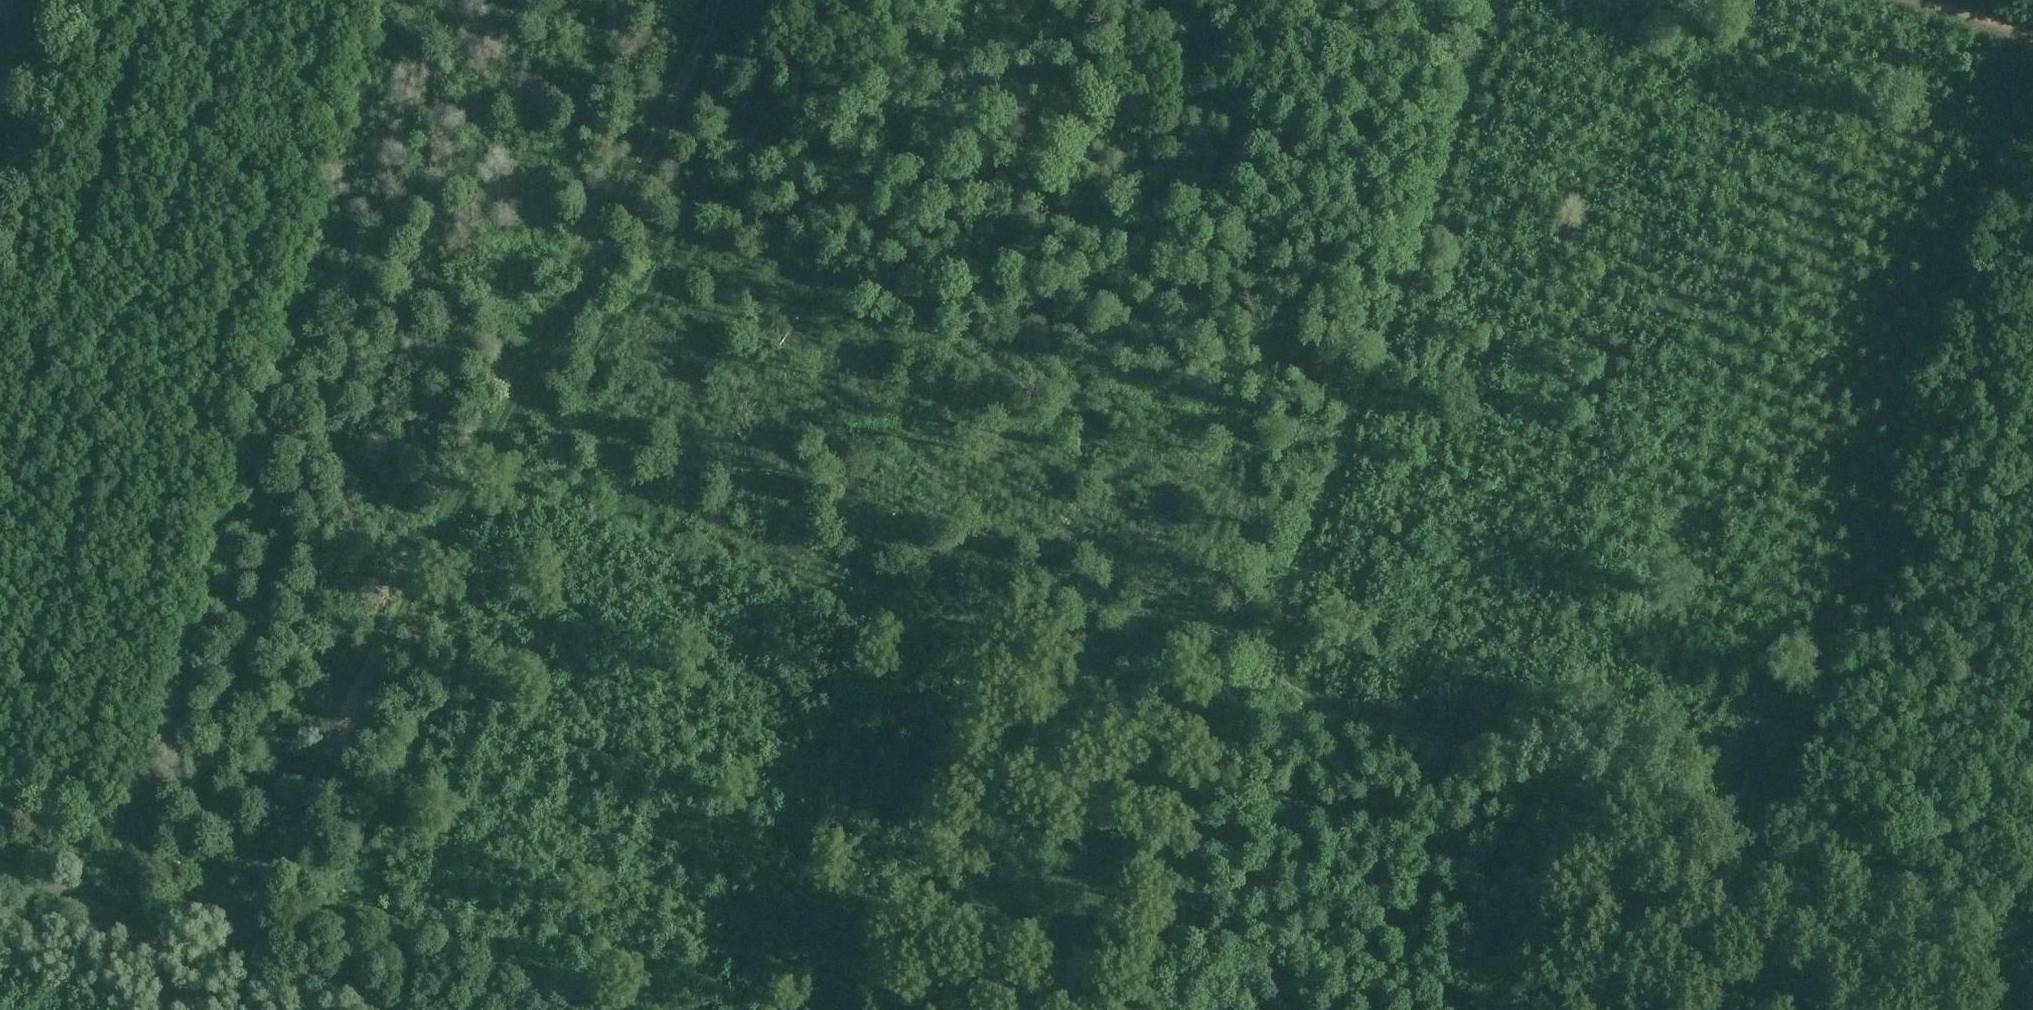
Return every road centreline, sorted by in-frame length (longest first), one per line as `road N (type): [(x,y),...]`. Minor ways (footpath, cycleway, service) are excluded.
road 1 (track): [(416,599),(241,929),(216,949),(184,949),(72,883)]

